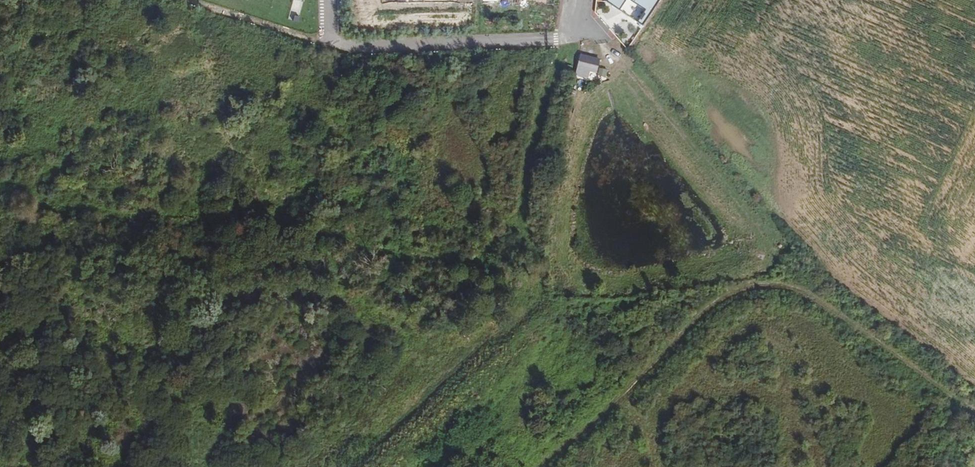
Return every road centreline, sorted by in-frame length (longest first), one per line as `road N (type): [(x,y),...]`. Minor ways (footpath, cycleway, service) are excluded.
road 1 (track): [(974,408),(827,306),(791,293),(753,292),(720,313),(549,466)]

